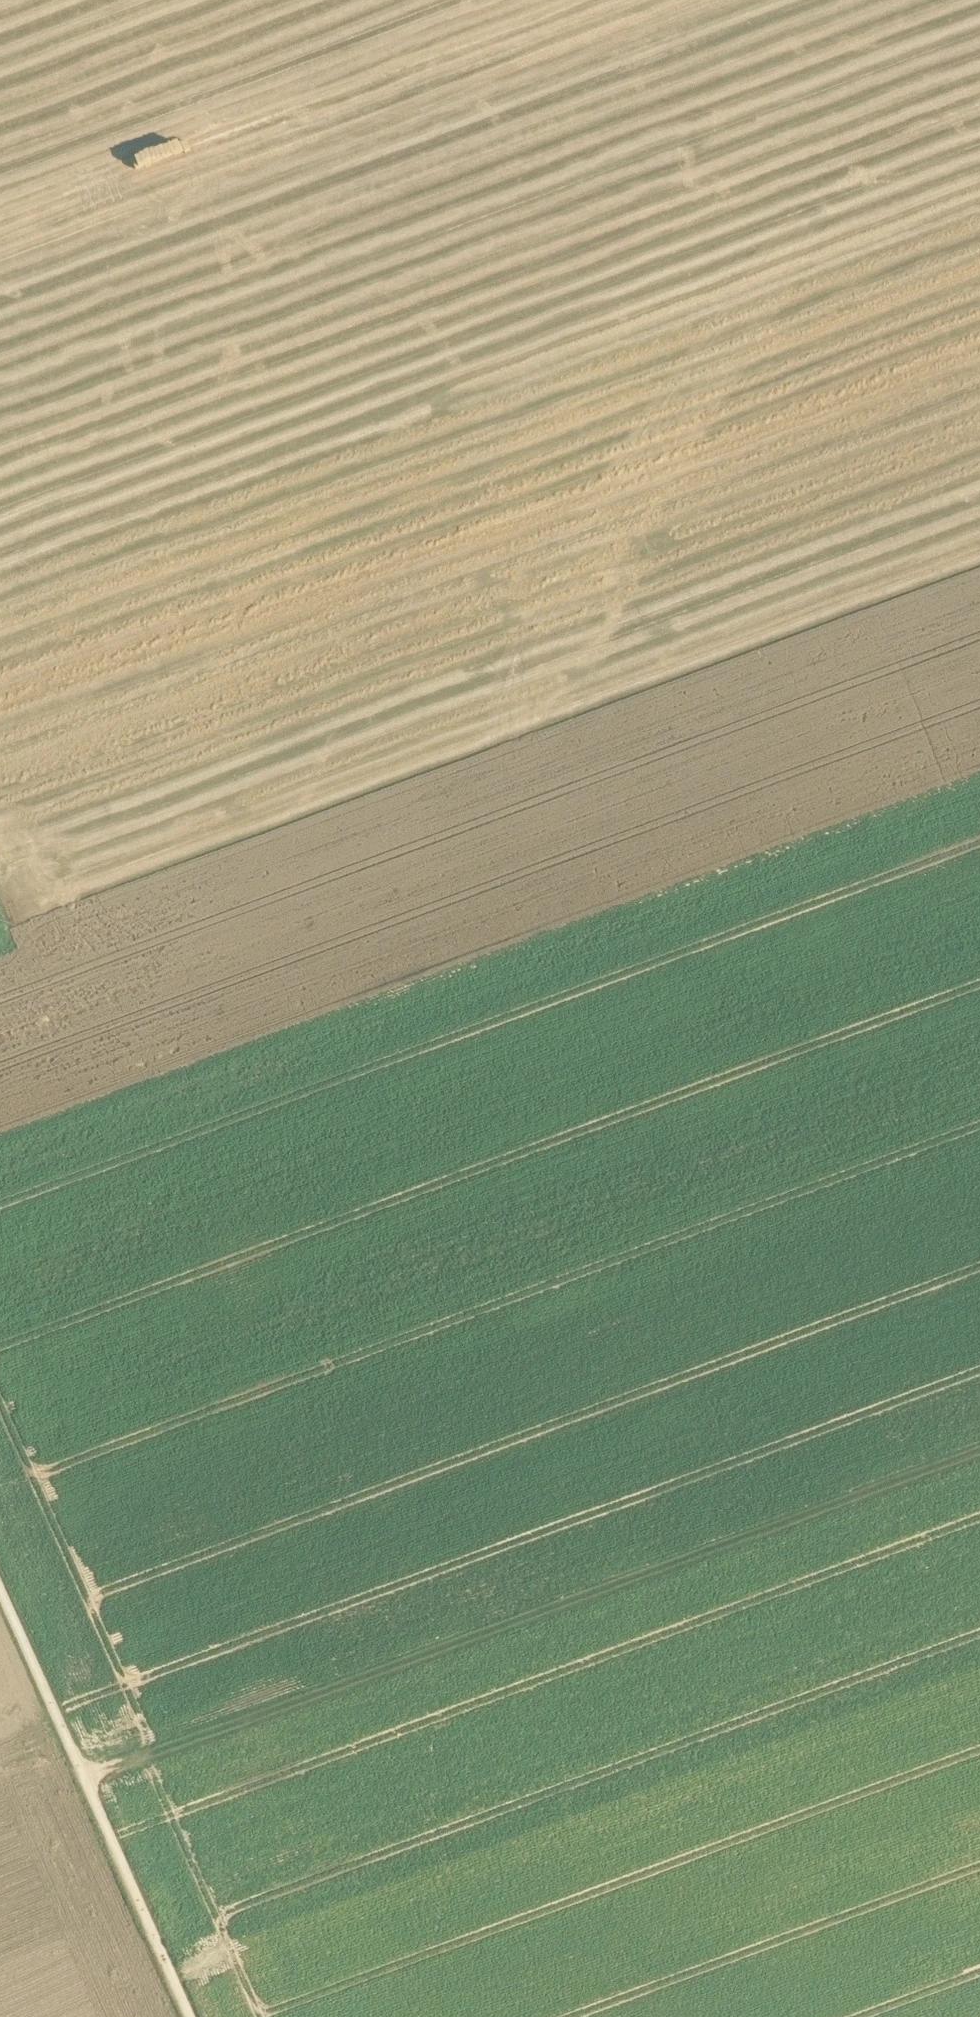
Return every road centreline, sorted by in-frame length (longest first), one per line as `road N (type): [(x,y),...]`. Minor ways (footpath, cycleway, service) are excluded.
road 1 (track): [(979,1471),(97,1791)]

